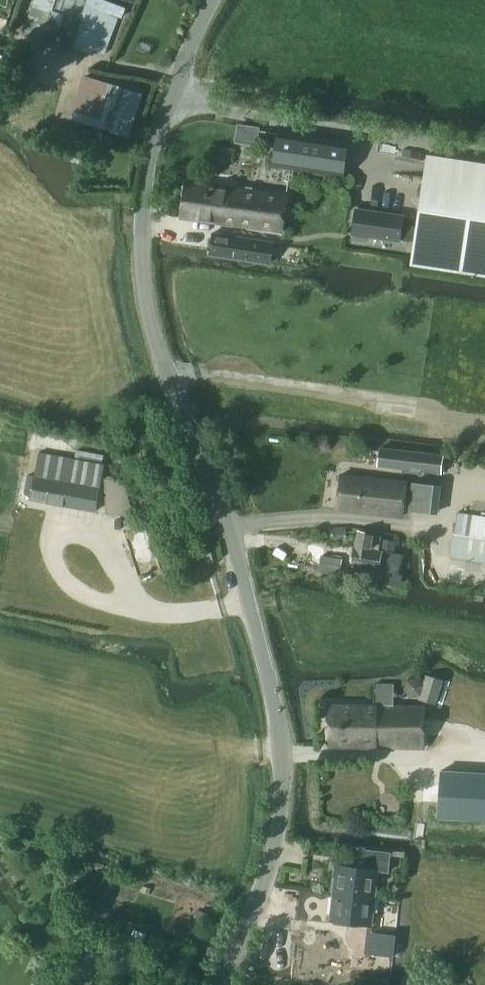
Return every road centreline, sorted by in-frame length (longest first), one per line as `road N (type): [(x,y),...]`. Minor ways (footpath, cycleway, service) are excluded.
road 1 (tertiary): [(223,984),(277,842),(283,750),(231,535),(163,363),(142,239),(159,127),(213,0)]

